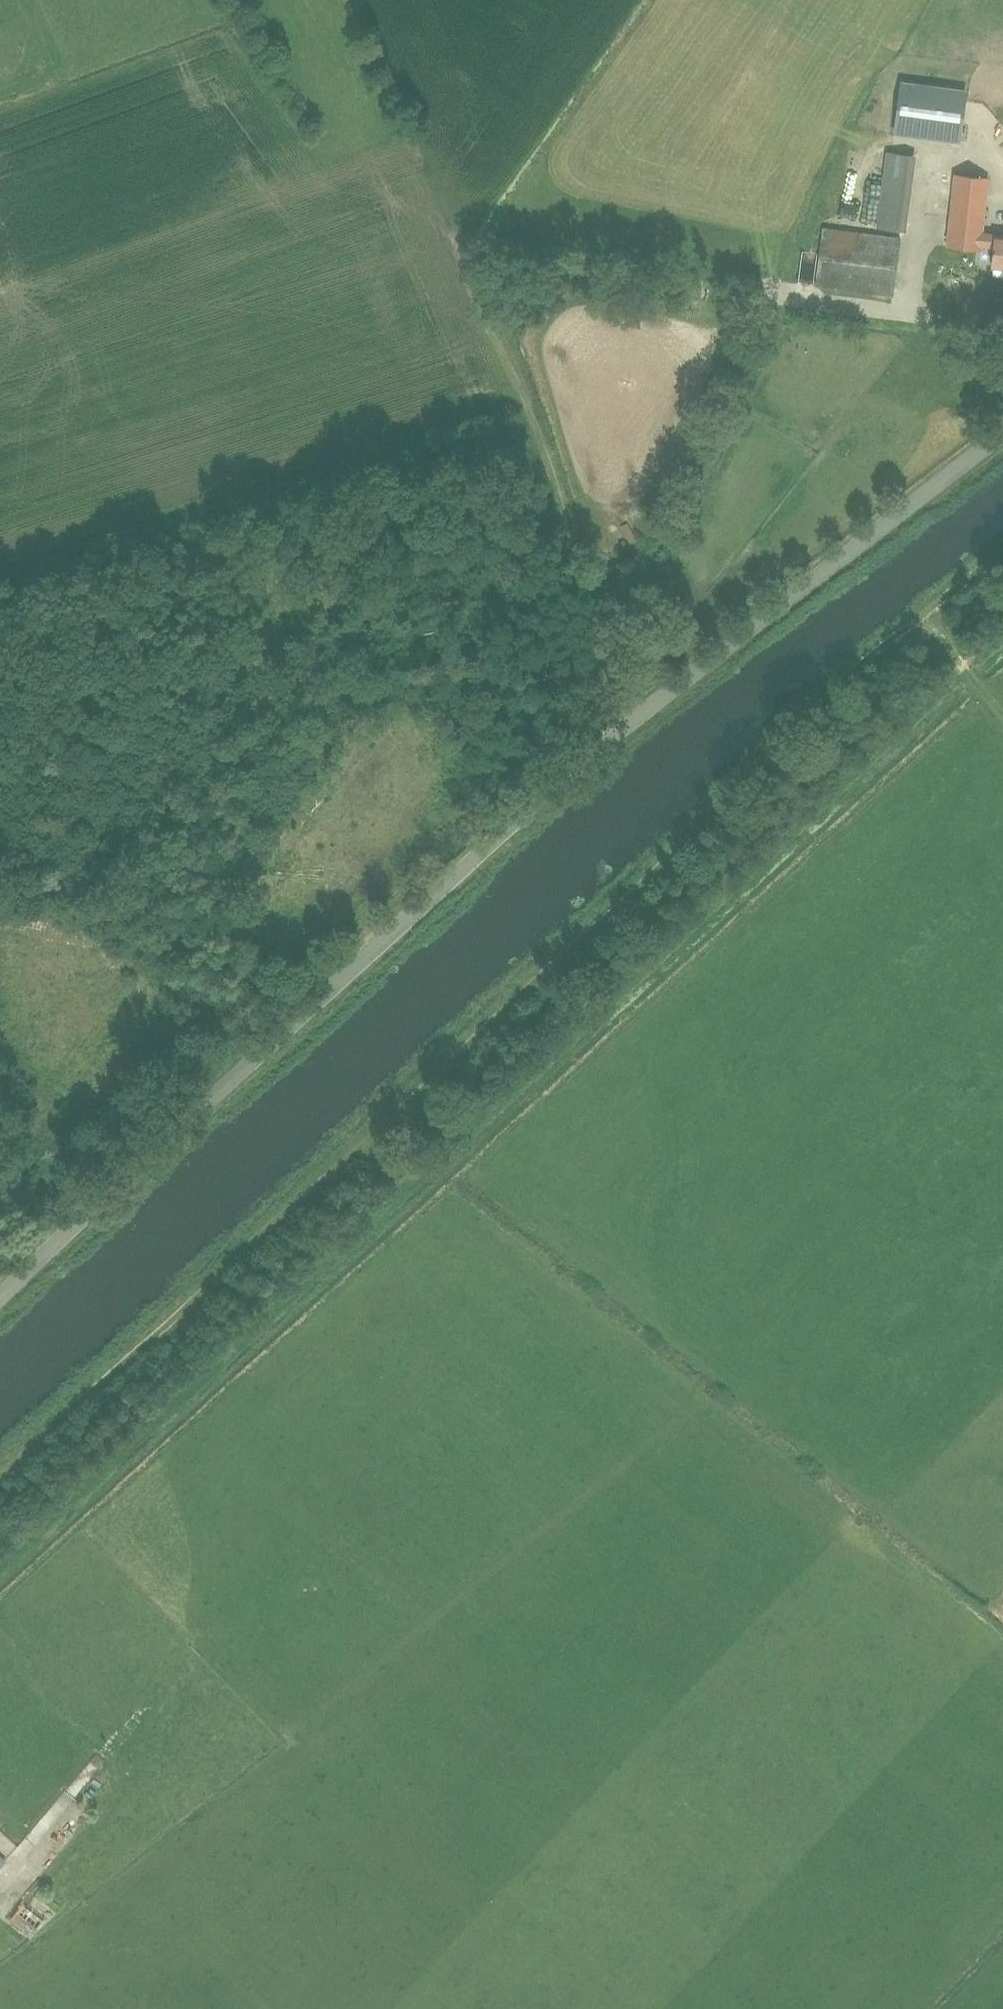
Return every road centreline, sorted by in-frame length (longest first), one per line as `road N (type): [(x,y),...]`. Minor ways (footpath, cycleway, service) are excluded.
road 1 (track): [(0,1472),(657,867),(802,707),(1002,554)]
road 2 (unclassified): [(0,1299),(514,815),(1002,436)]

